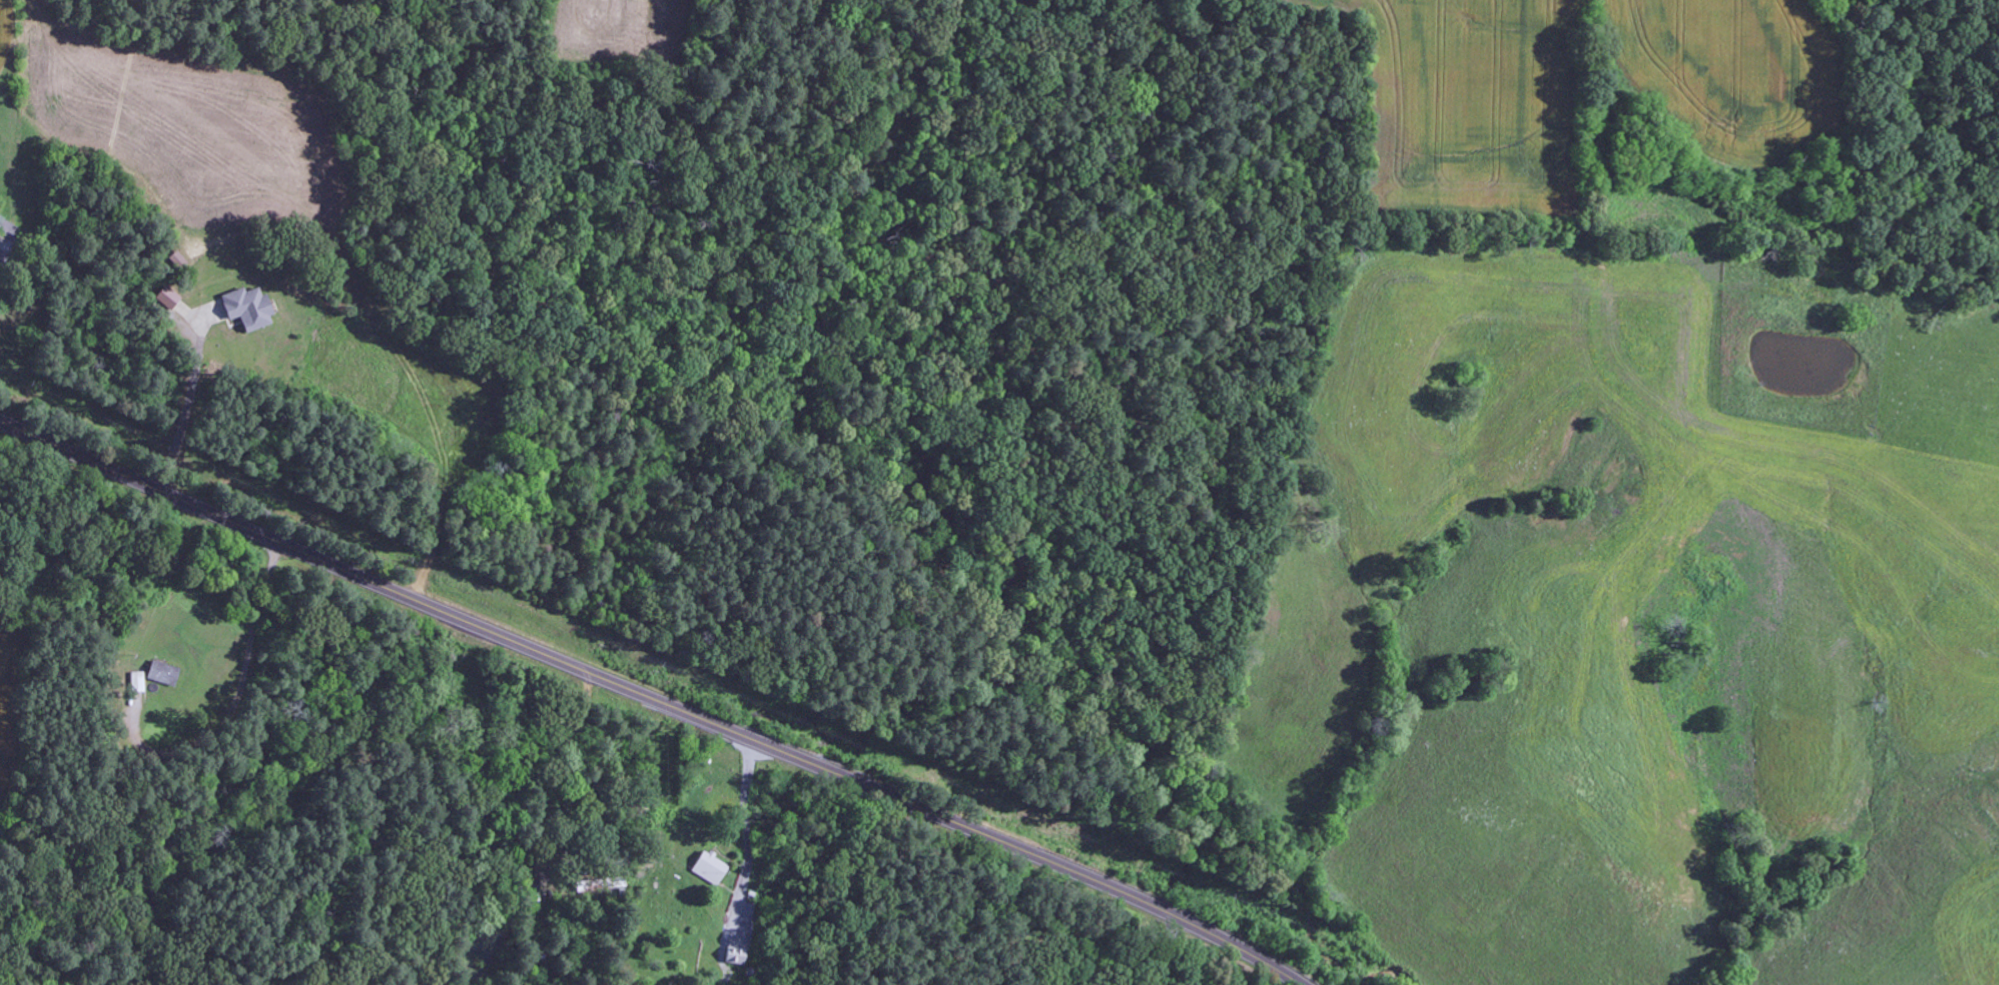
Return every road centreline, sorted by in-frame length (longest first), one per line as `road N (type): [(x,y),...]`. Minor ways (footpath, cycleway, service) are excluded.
road 1 (secondary): [(1317,984),(1199,912),(549,657),(0,420)]

